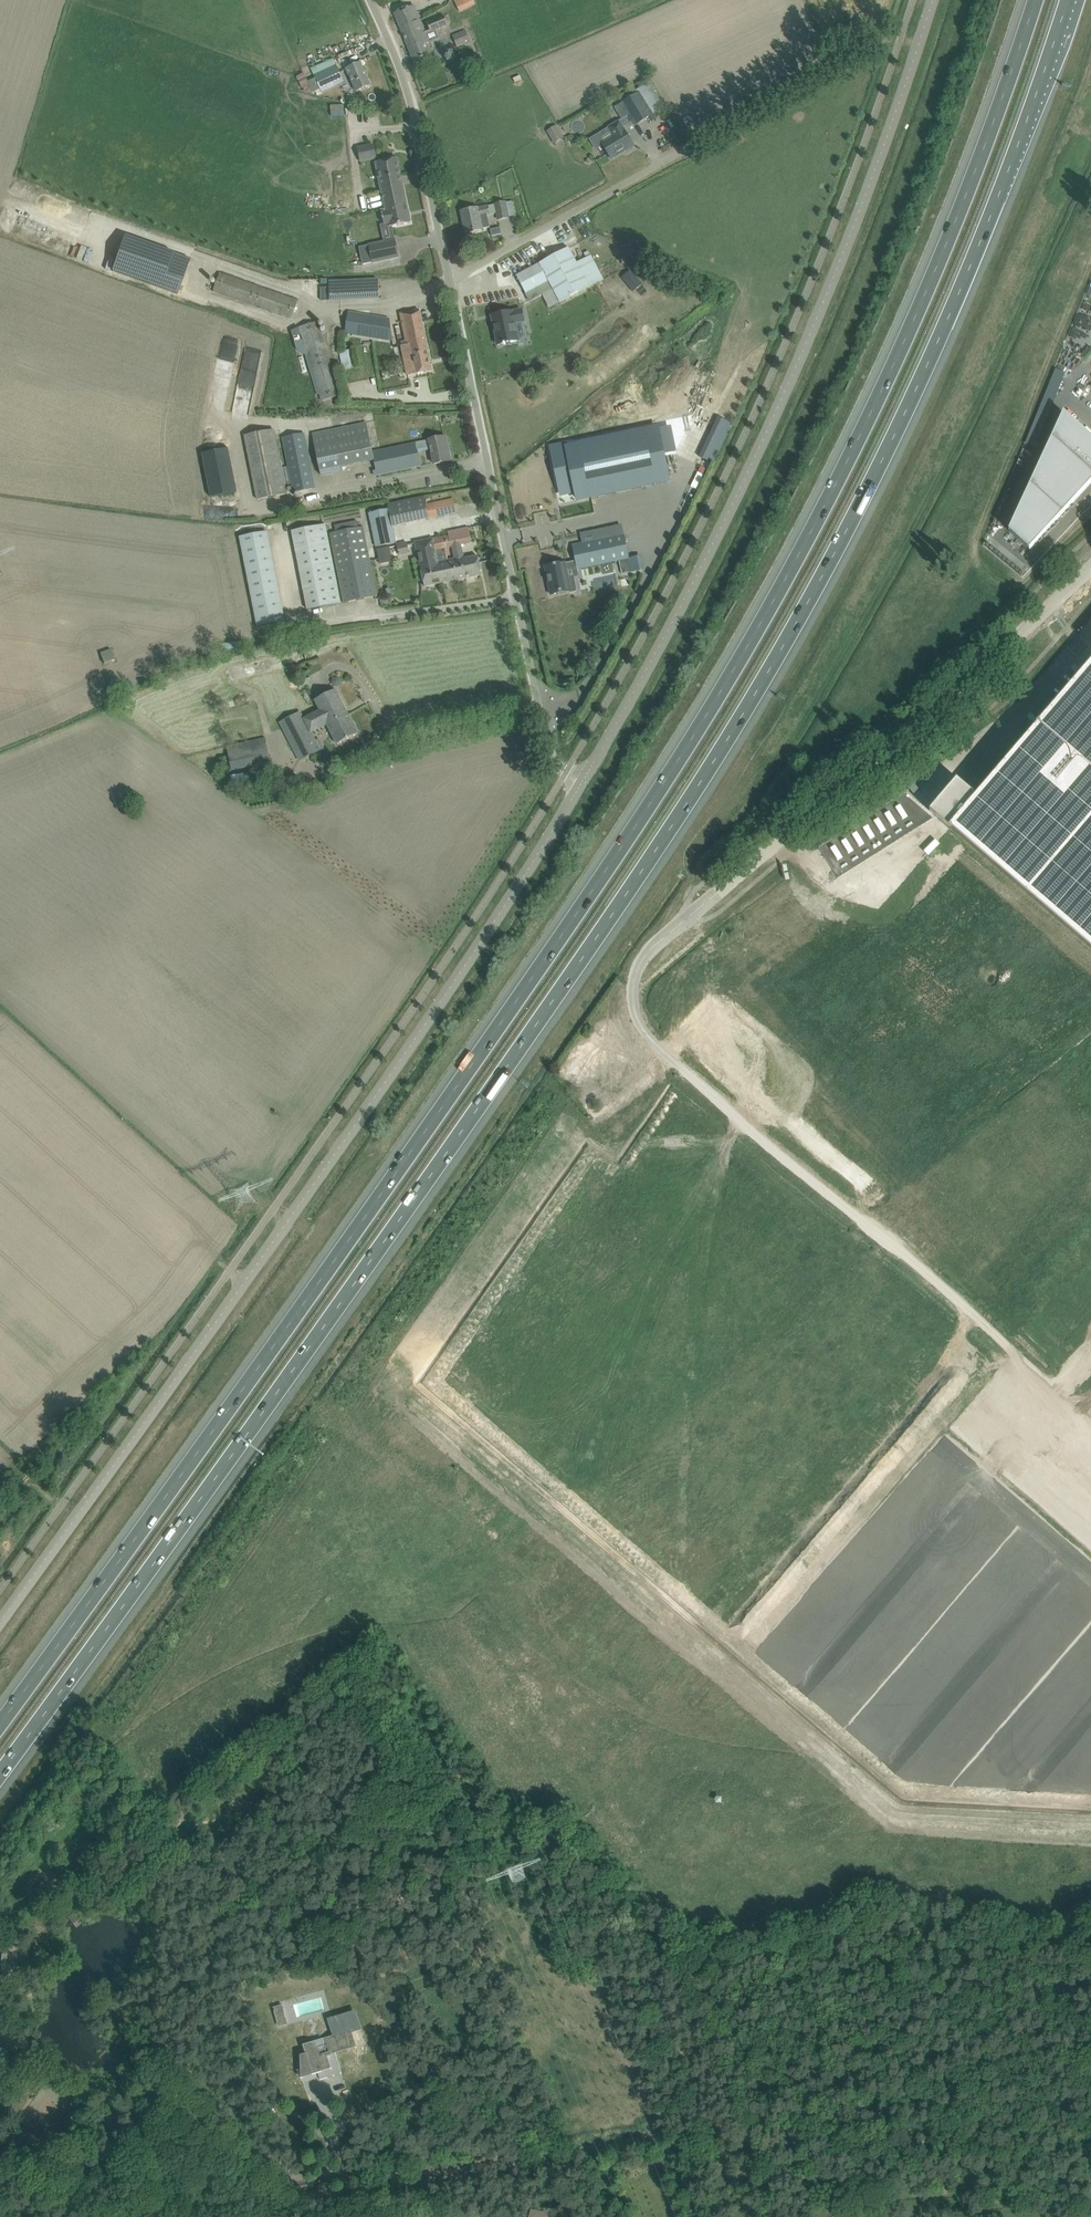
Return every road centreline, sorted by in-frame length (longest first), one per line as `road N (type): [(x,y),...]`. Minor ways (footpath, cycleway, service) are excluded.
road 1 (motorway): [(0,1774),(539,1026),(750,704),(916,392),(1008,174),(1067,0)]
road 2 (motorway): [(1034,0),(929,282),(763,614),(651,798),(480,1050),(0,1725)]
road 3 (unclassified): [(973,1316),(664,1053),(635,1014),(633,985),(655,945),(1090,567)]
road 4 (unclassified): [(0,1621),(431,1017),(582,782)]
road 5 (unclassified): [(582,782),(670,626),(792,375),(932,0)]
road 6 (unclassified): [(582,782),(547,747),(440,262),(430,179),(402,76),(370,0)]
road 7 (track): [(247,2216),(802,2110)]
road 8 (track): [(899,43),(871,46),(511,240),(440,262)]
road 9 (track): [(802,2110),(1090,2061)]
road 10 (track): [(1090,1440),(973,1316)]

